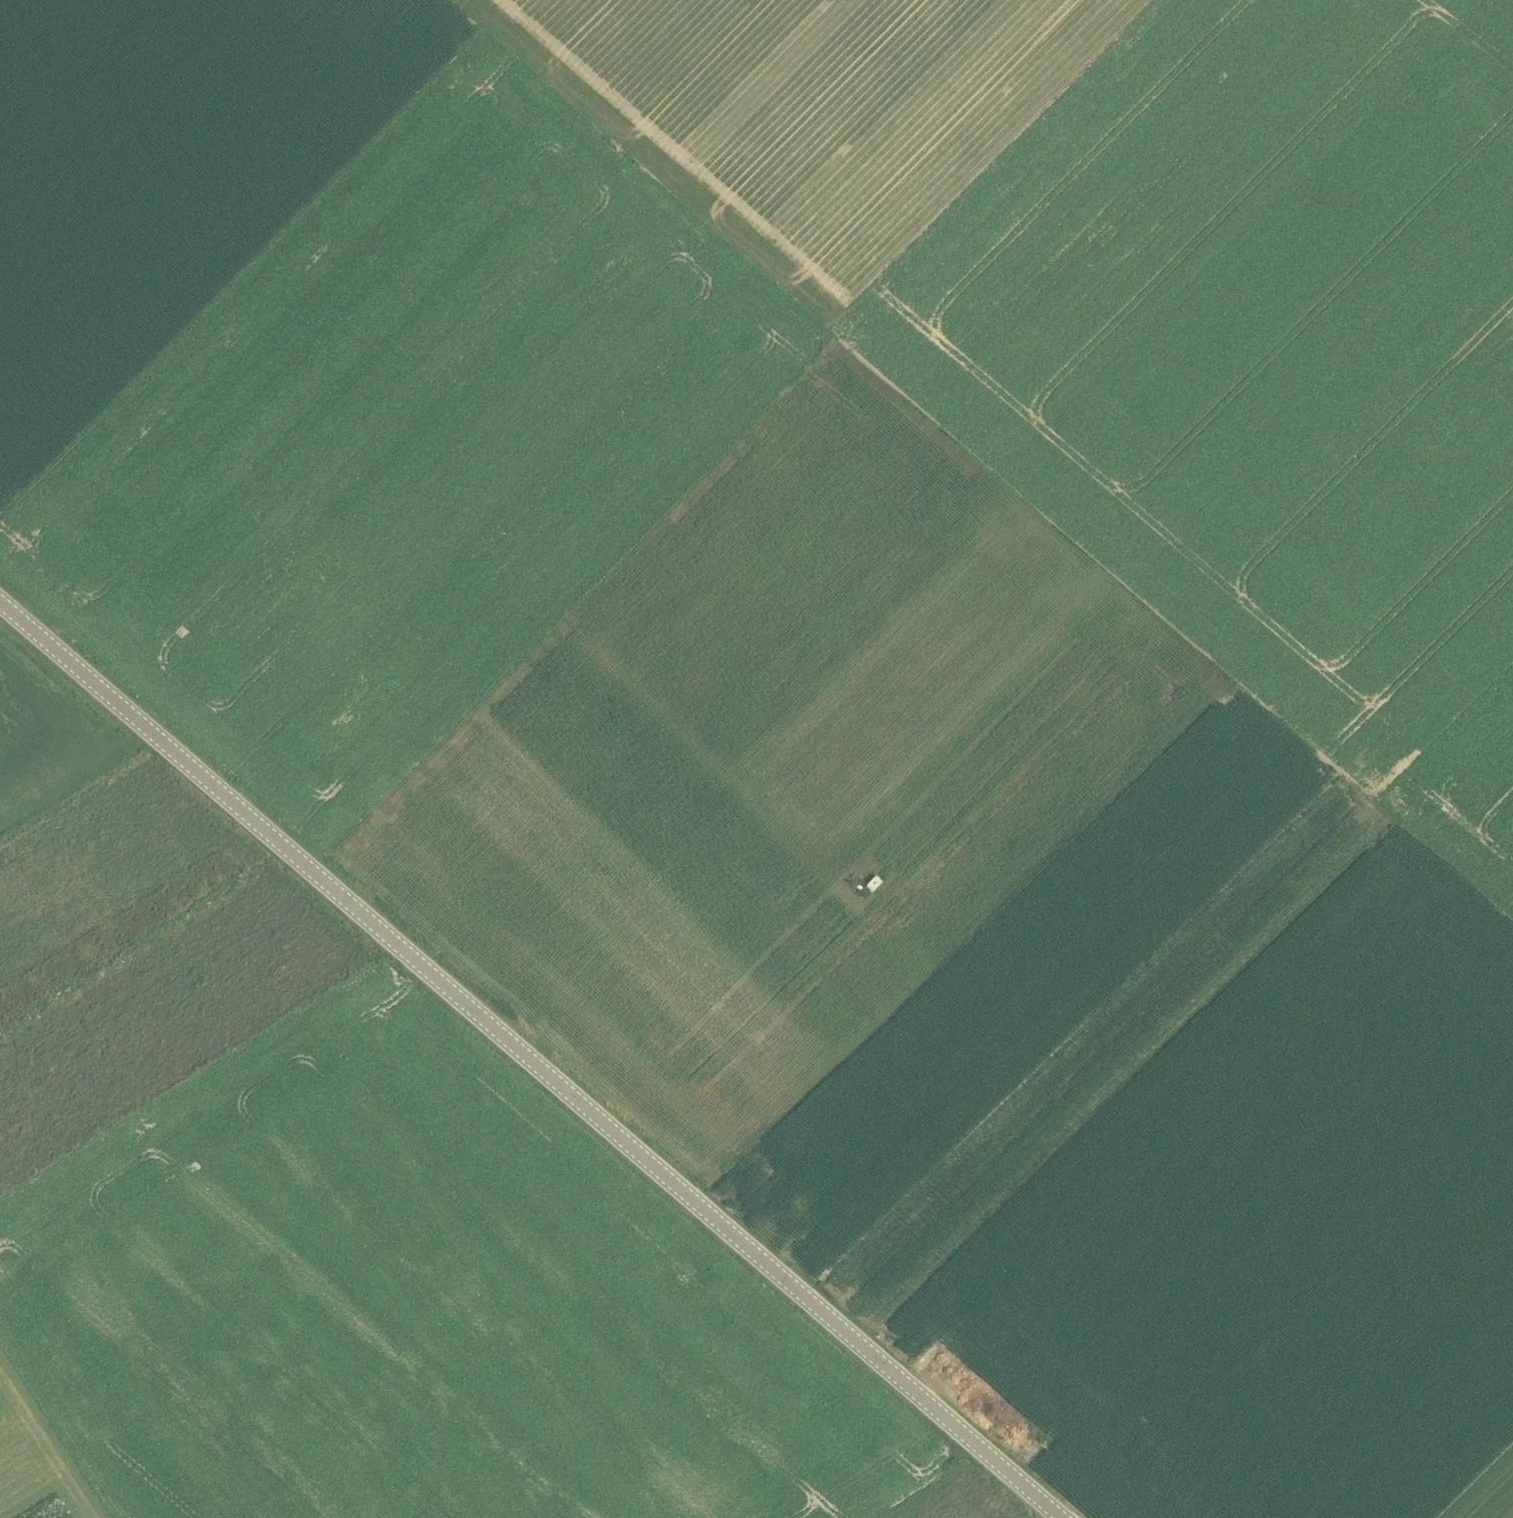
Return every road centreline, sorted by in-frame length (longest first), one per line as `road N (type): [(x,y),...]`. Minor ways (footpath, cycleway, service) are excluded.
road 1 (unclassified): [(1062,1517),(0,602)]

